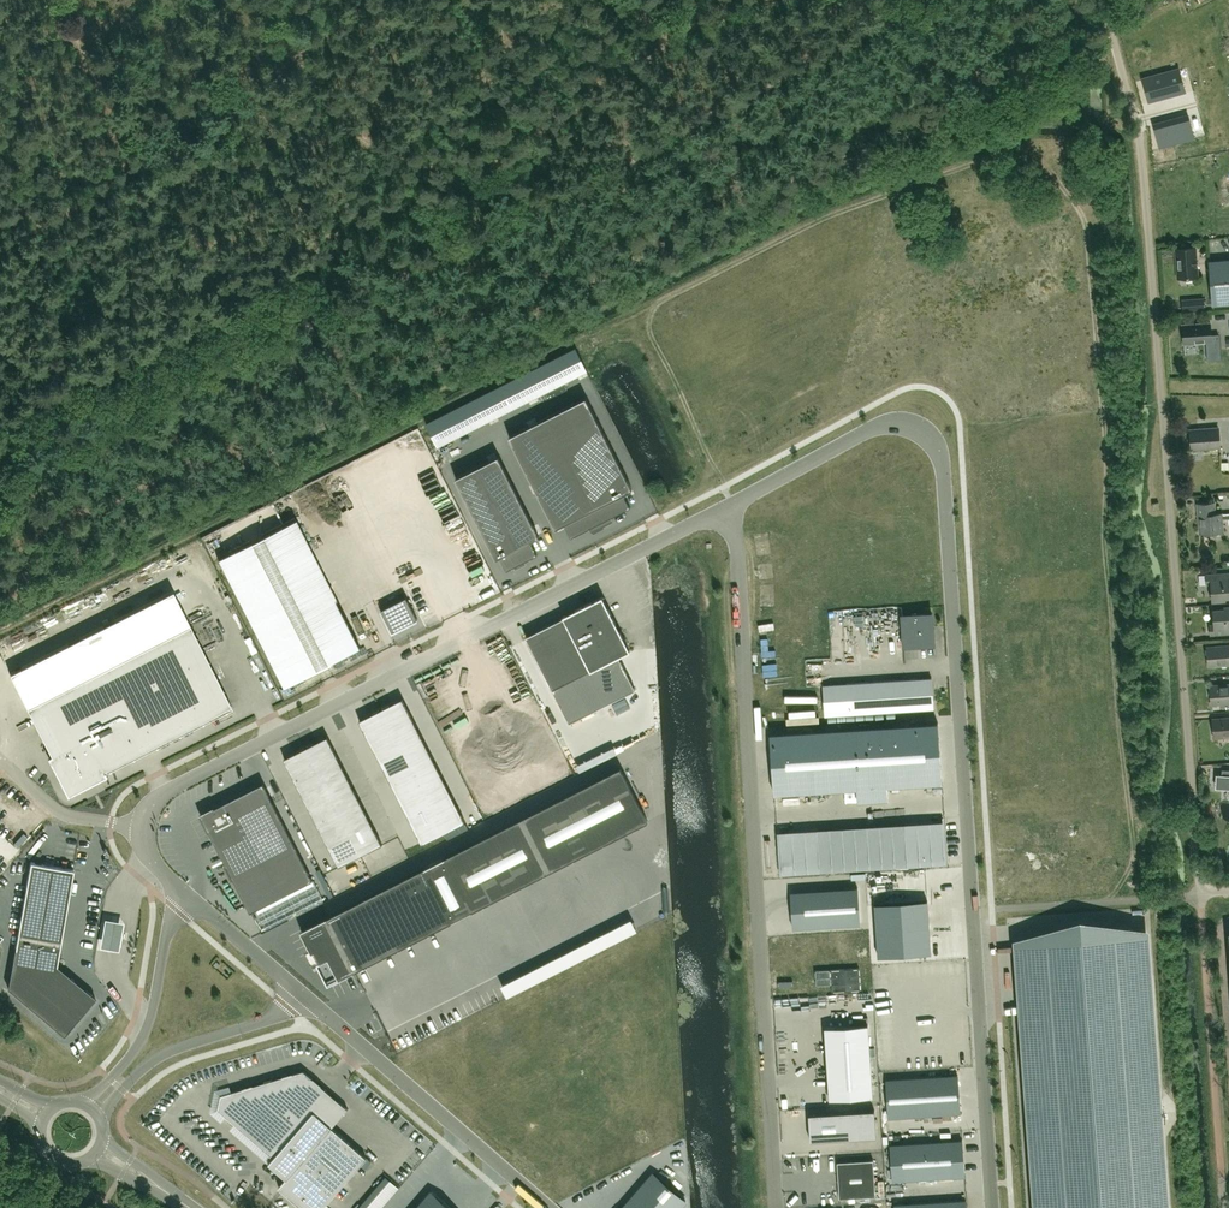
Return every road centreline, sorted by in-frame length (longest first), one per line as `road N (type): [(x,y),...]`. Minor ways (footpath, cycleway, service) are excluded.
road 1 (track): [(725,486),(653,337),(657,304),(823,219),(958,168),(1024,153),(1039,163),(1087,229),(1133,858),(1108,901)]
road 2 (track): [(0,492),(926,0)]
road 3 (unclassified): [(731,505),(882,426),(924,434),(945,468),(993,1207)]
road 4 (residential): [(1201,894),(1142,159),(1102,0)]
road 5 (unclassified): [(186,897),(142,843),(145,809),(160,795),(731,505)]
road 6 (unclassified): [(775,1207),(731,505)]
road 7 (unclassified): [(548,1207),(300,995)]
road 8 (unclassified): [(97,1116),(157,1058),(274,1017),(300,995)]
road 9 (unclassified): [(186,897),(167,936),(140,1039),(87,1106)]
road 10 (unclassified): [(300,995),(186,897)]

